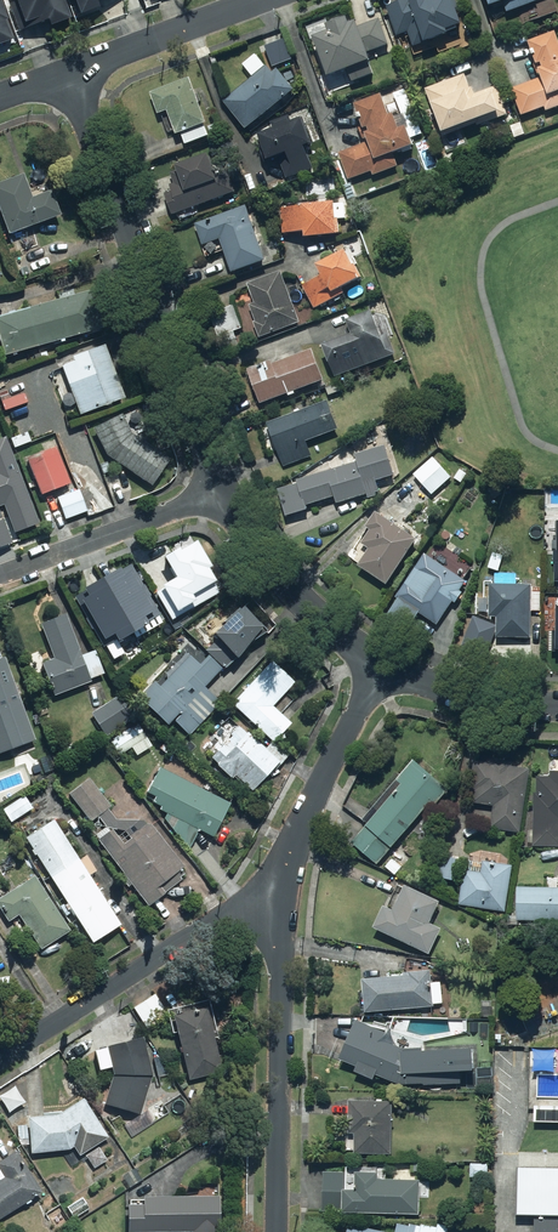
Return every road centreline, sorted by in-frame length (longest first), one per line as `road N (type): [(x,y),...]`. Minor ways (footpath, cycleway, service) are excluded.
road 1 (residential): [(69,72),(223,494)]
road 2 (residential): [(282,887),(277,1231)]
road 3 (residential): [(0,1060),(282,887)]
road 4 (residential): [(382,666),(305,812),(282,887)]
road 5 (residential): [(0,575),(223,494)]
road 6 (residential): [(223,494),(305,606),(382,666)]
road 7 (residential): [(69,72),(261,0)]
road 8 (residential): [(382,666),(504,700),(557,702)]

